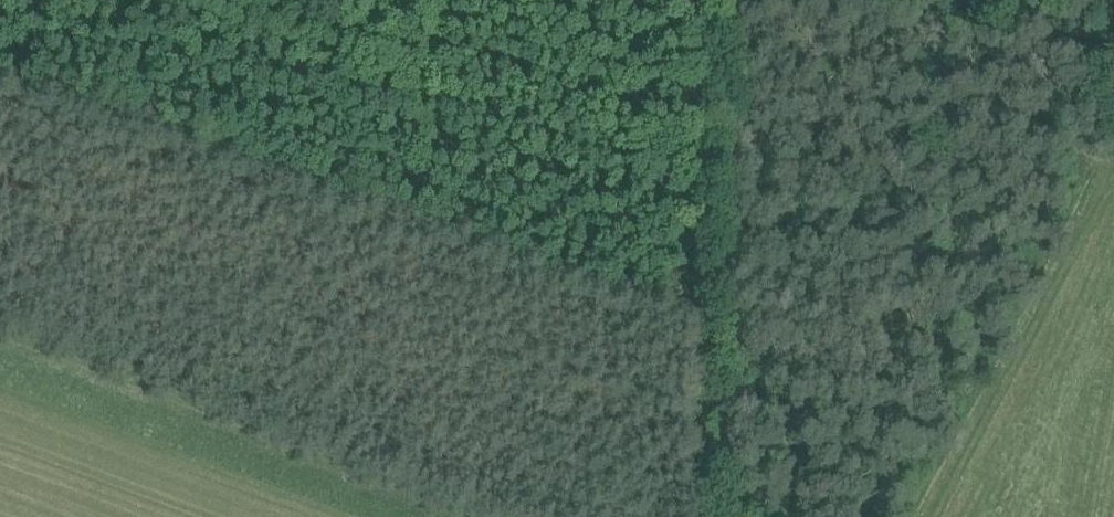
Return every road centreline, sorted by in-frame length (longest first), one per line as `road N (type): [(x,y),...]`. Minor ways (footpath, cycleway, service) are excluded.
road 1 (track): [(708,0),(701,516)]

